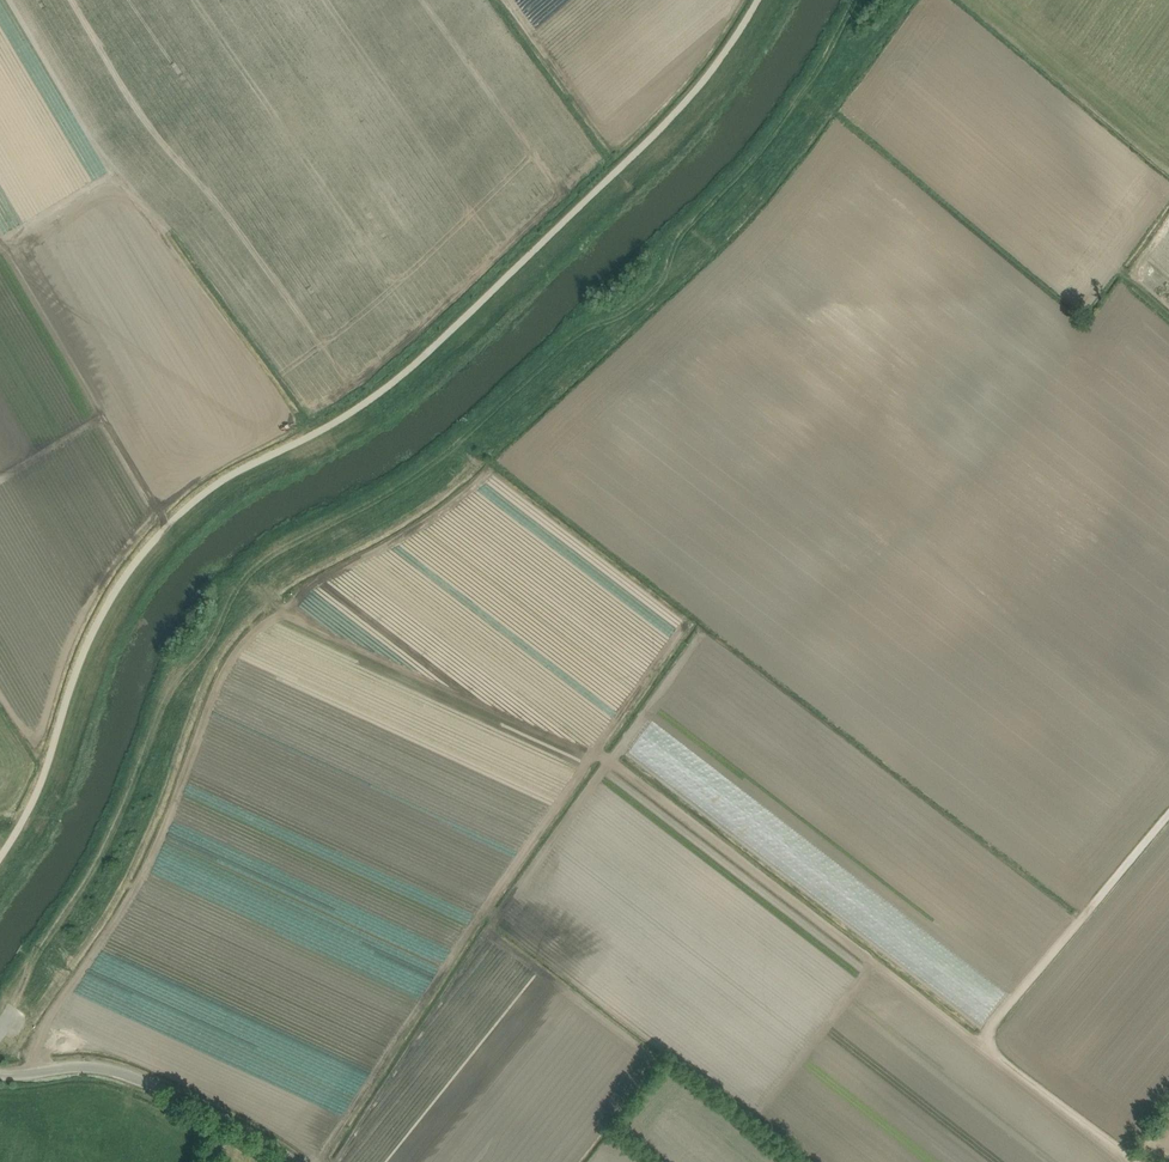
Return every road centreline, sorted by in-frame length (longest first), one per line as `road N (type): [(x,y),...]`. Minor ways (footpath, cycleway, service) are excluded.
road 1 (track): [(855,0),(789,111),(667,245),(654,278),(626,305),(574,329),(394,489),(280,546),(225,588),(209,636),(167,675),(126,796),(84,887),(20,977),(13,1009)]
road 2 (track): [(1168,816),(986,1043),(1147,1161)]
road 3 (unclassified): [(292,1161),(129,1073),(73,1066),(0,1076)]

